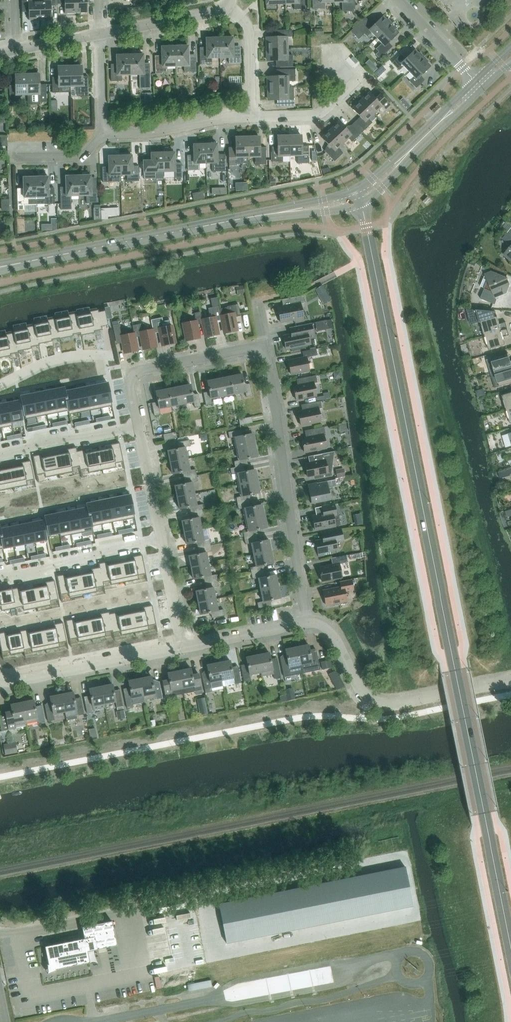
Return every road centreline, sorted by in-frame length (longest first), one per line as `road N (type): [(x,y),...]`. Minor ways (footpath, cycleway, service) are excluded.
road 1 (secondary): [(510,948),(360,204)]
road 2 (residential): [(306,622),(263,345)]
road 3 (secondary): [(263,215),(0,266)]
road 4 (residential): [(306,622),(327,628),(362,692),(379,703),(510,681)]
road 5 (residential): [(138,426),(127,372),(263,345)]
road 6 (residential): [(0,680),(182,647)]
road 7 (tertiary): [(360,204),(482,89)]
road 8 (residential): [(0,576),(161,539)]
road 9 (tertiary): [(474,81),(353,190)]
road 10 (residential): [(103,135),(250,116)]
road 11 (residential): [(0,454),(138,426)]
road 12 (residential): [(250,116),(316,114),(364,71)]
road 13 (residential): [(100,34),(227,5)]
road 14 (residential): [(182,647),(306,622)]

